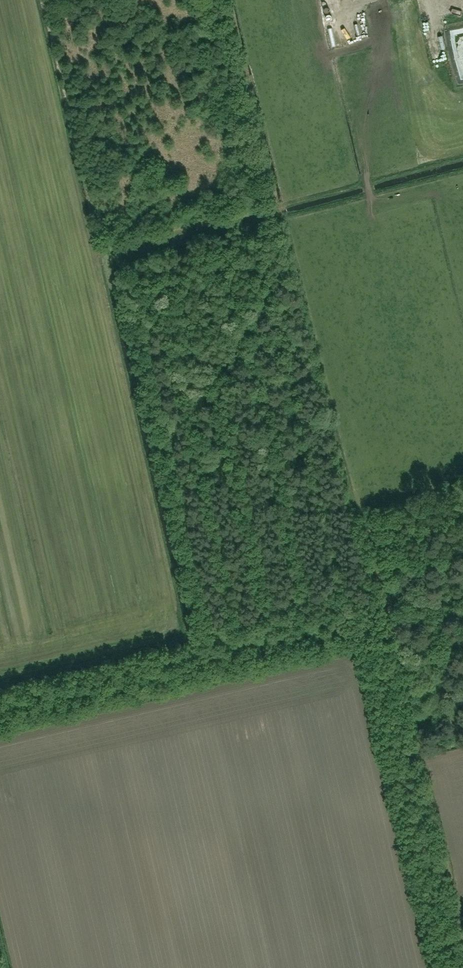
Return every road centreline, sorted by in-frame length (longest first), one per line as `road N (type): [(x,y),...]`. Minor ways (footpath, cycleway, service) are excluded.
road 1 (track): [(382,608),(462,942)]
road 2 (track): [(462,604),(382,608),(358,515)]

